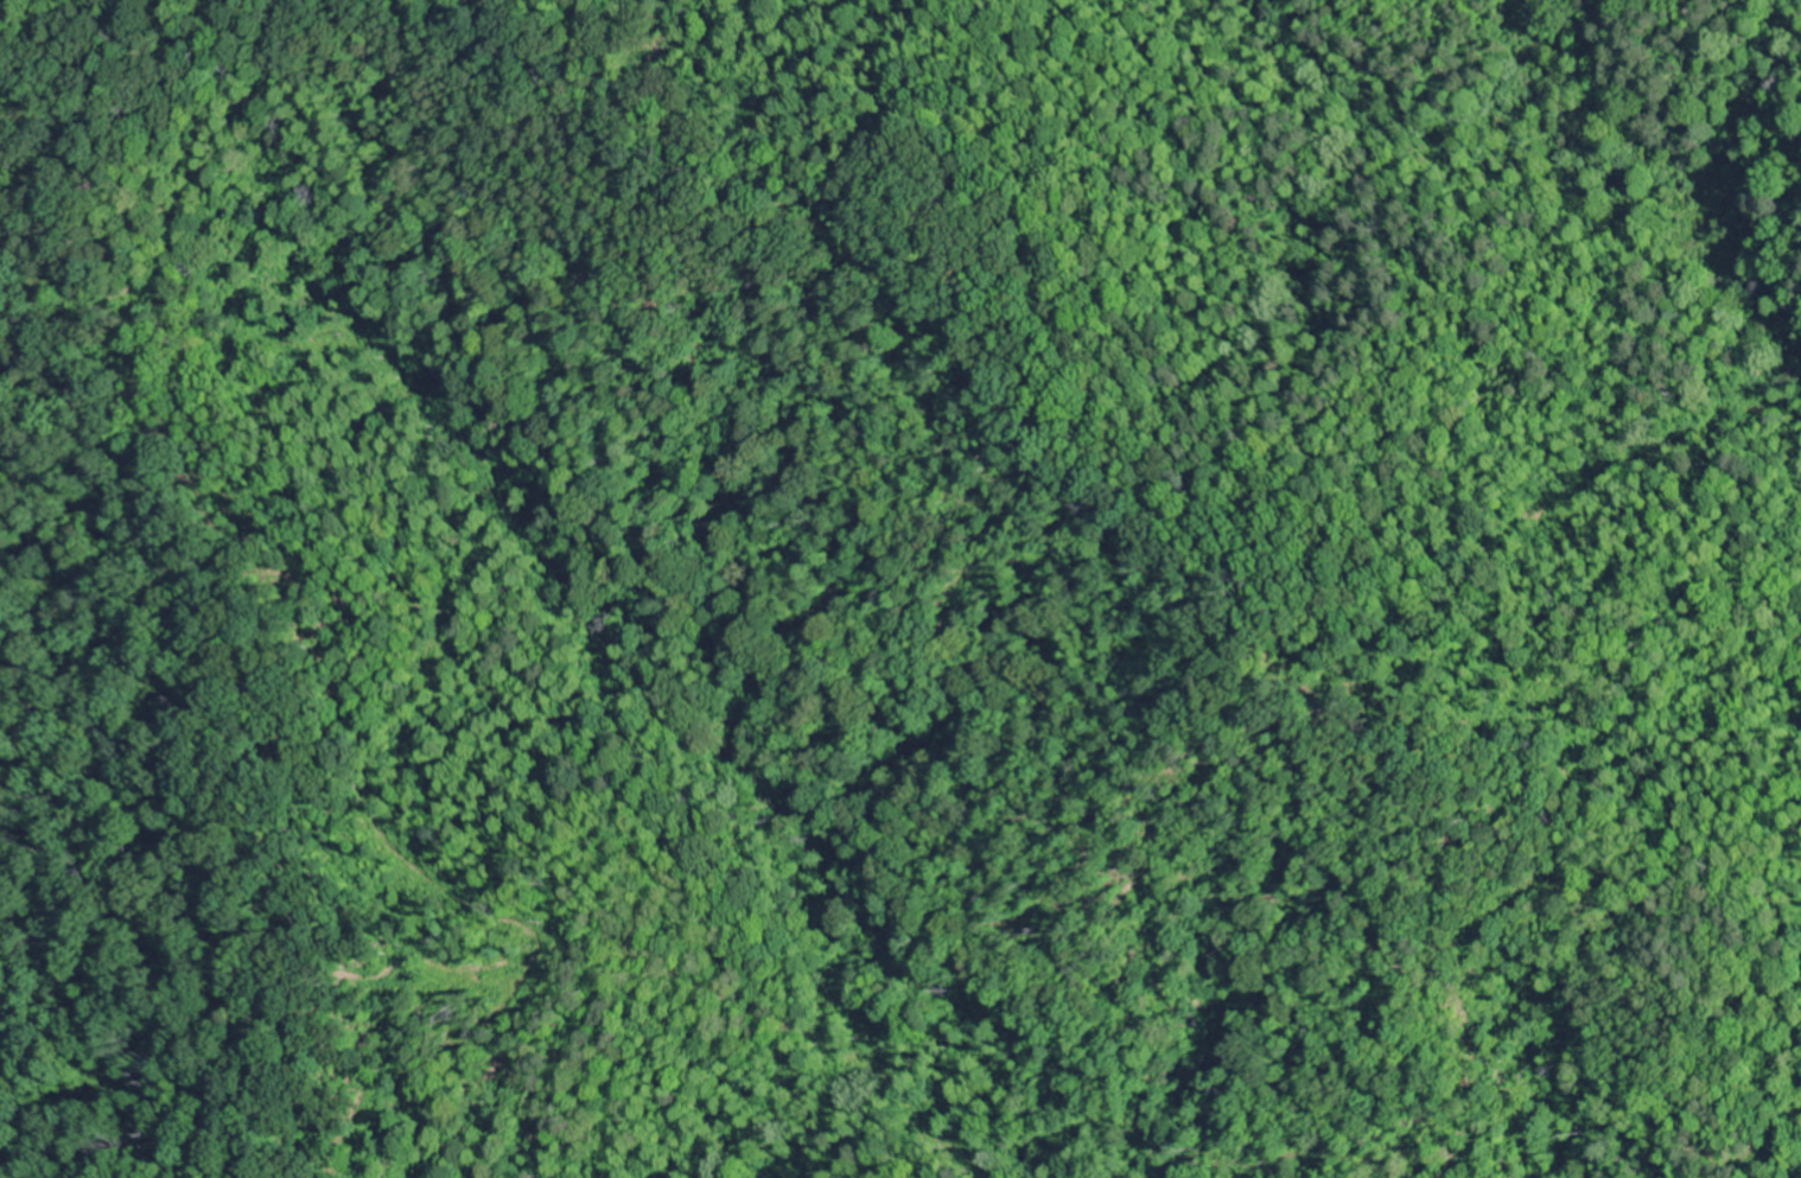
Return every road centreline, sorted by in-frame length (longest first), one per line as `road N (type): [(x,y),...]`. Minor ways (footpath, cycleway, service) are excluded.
road 1 (residential): [(1800,360),(1714,223),(1547,208)]

